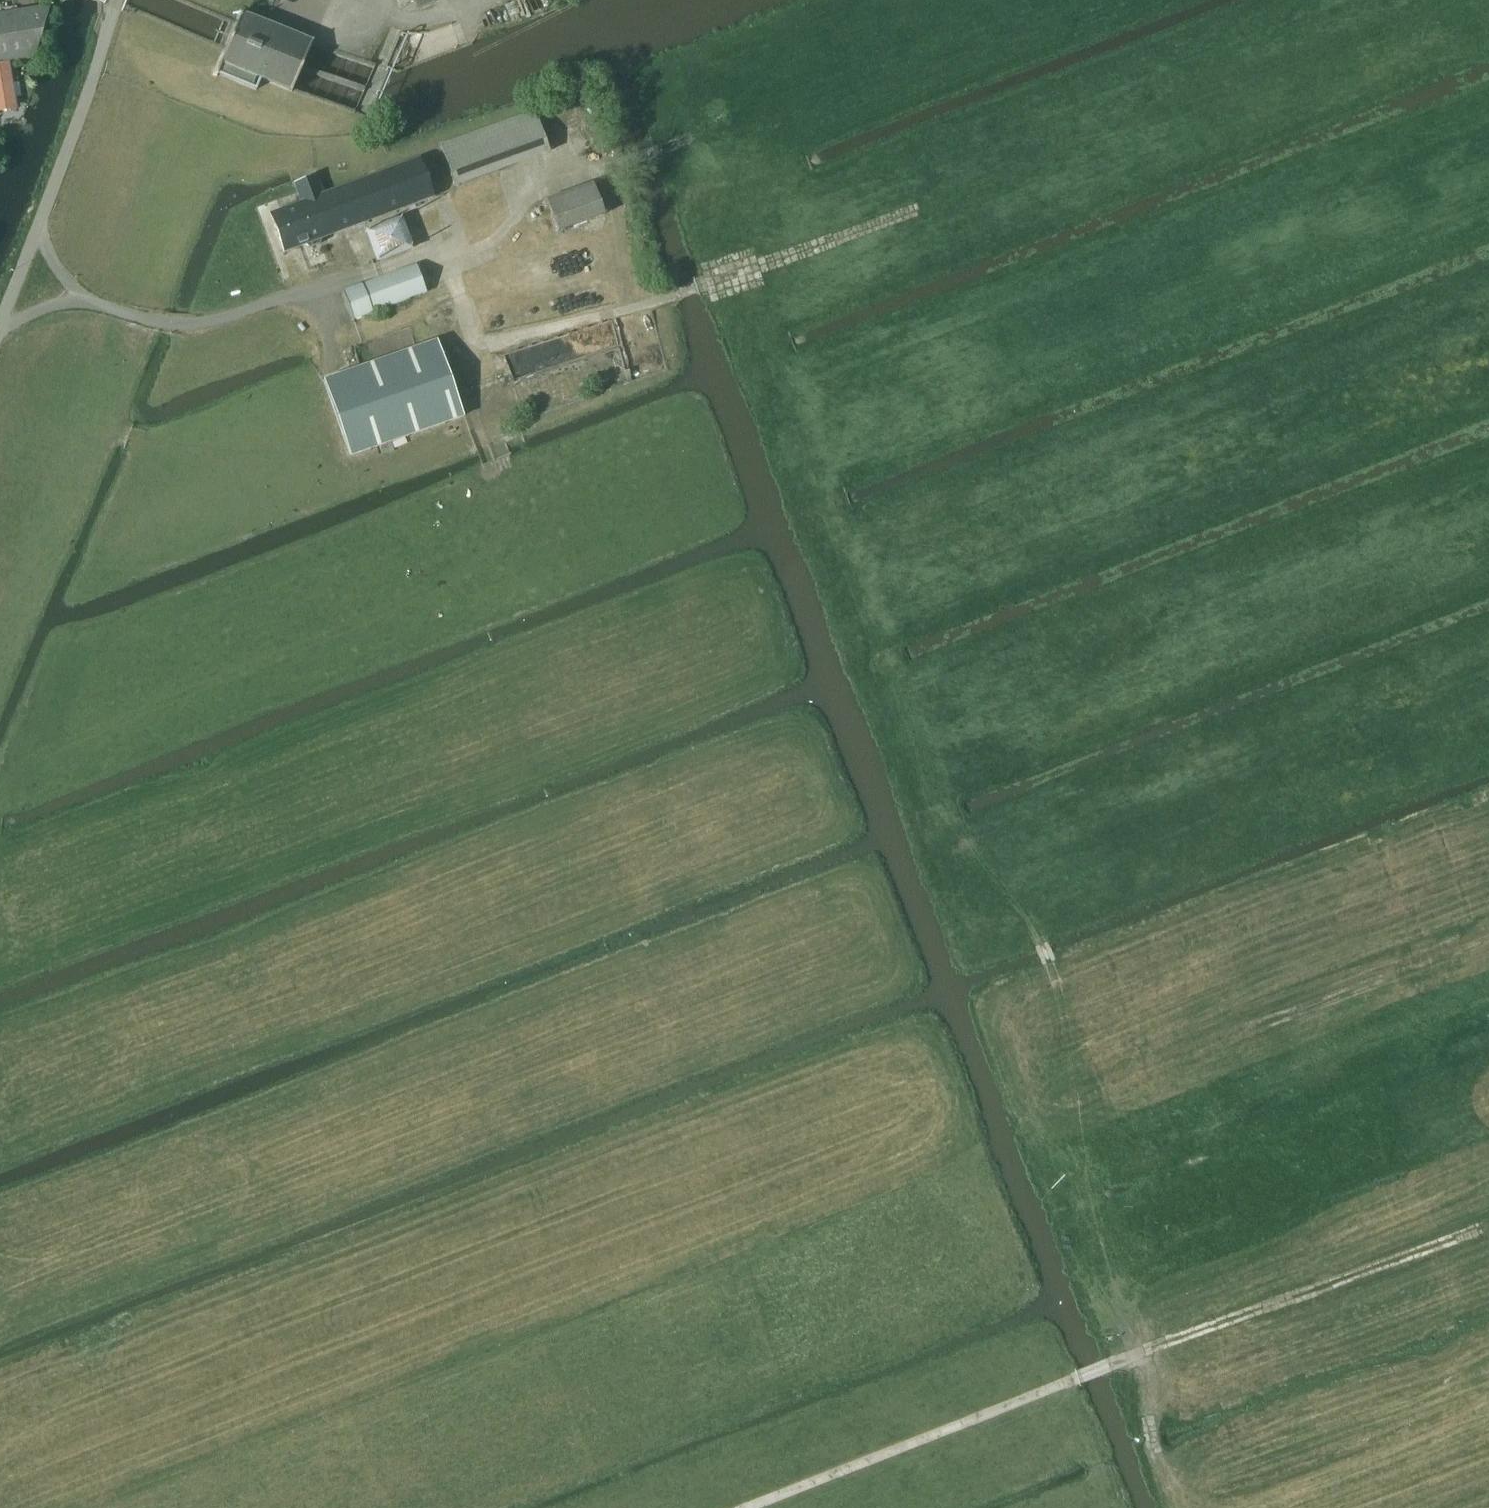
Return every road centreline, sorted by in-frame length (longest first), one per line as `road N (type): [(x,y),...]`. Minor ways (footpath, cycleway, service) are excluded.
road 1 (track): [(742,1507),(1229,1321)]
road 2 (residential): [(0,325),(116,0)]

